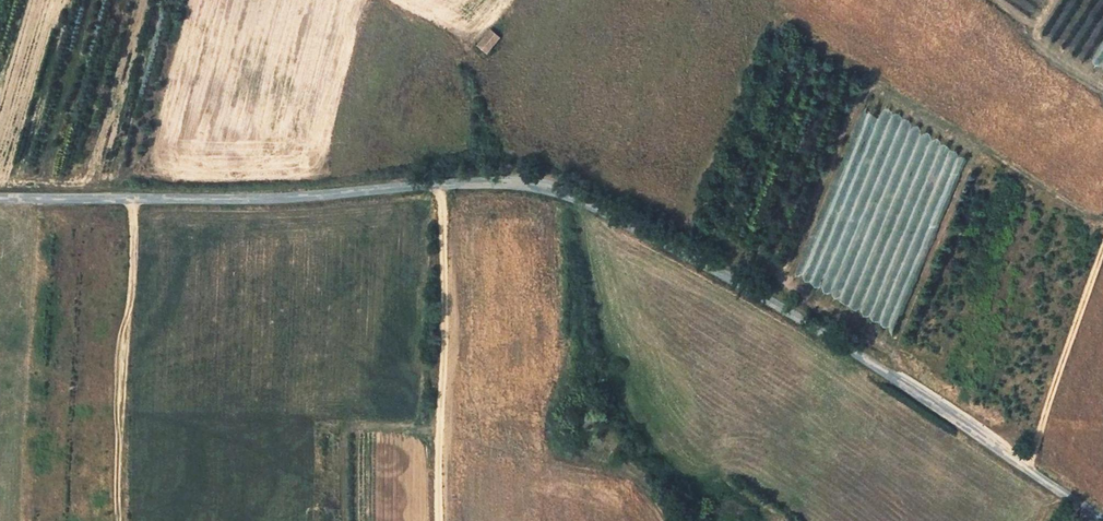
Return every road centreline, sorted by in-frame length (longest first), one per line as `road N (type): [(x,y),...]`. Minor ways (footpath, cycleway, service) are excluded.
road 1 (unclassified): [(1102,517),(985,435),(615,211),(526,183),(128,194)]
road 2 (track): [(1026,470),(1102,247)]
road 3 (unclassified): [(0,196),(128,194)]

